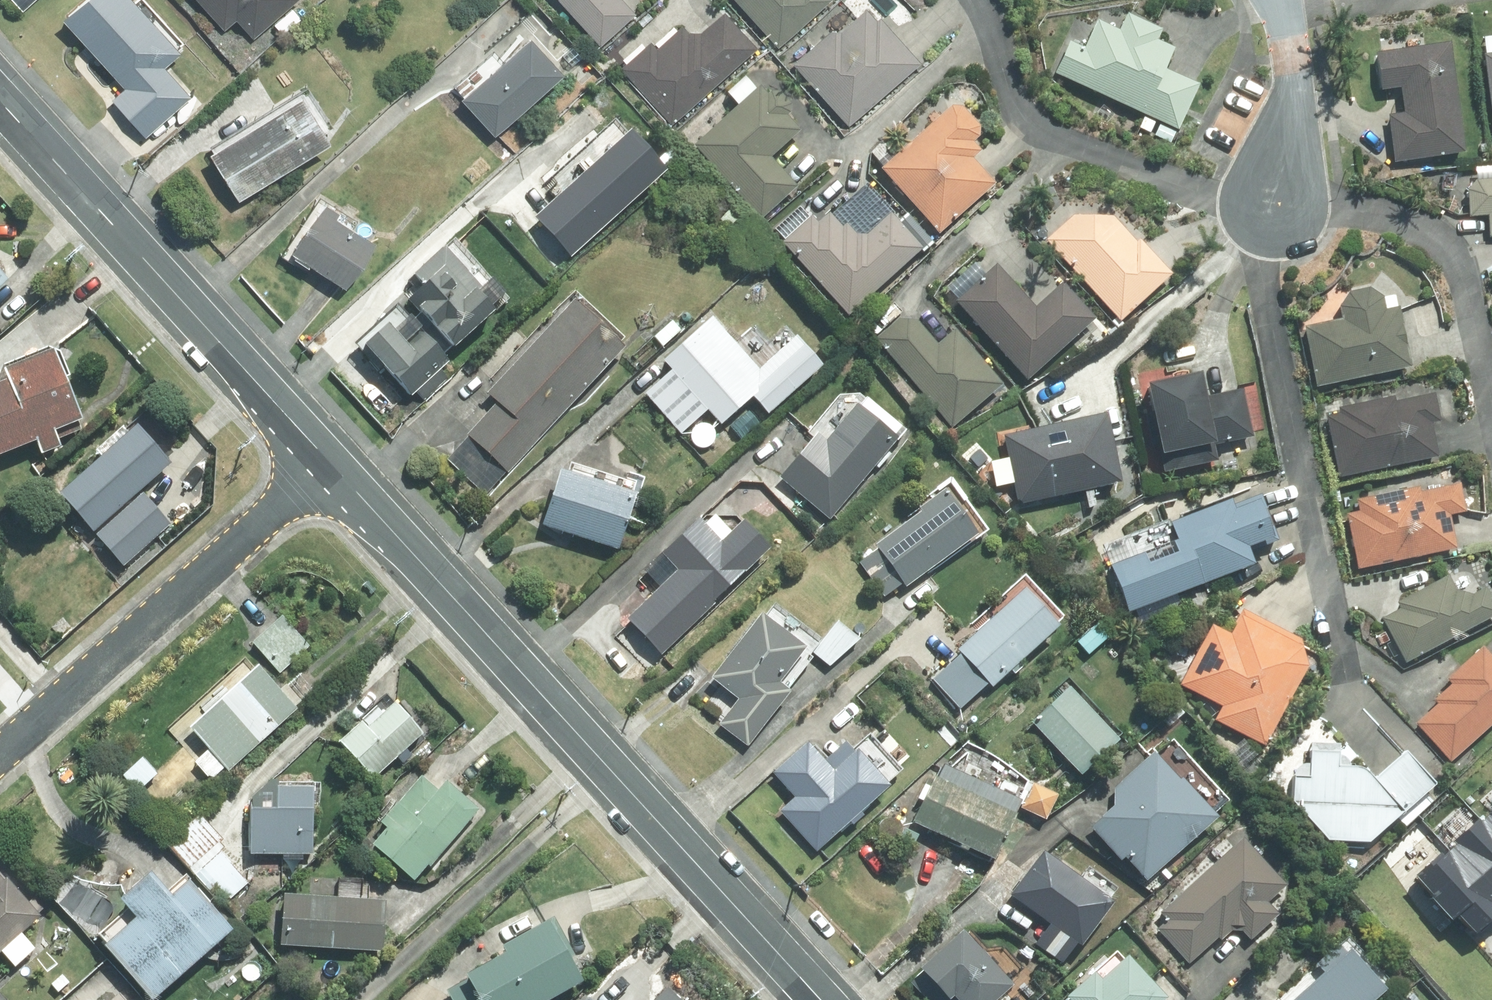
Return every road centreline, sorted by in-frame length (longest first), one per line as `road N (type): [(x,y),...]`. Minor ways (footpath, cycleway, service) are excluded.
road 1 (residential): [(327,460),(820,999)]
road 2 (residential): [(0,97),(327,460)]
road 3 (residential): [(1272,196),(1267,300),(1341,670)]
road 4 (residential): [(0,754),(327,460)]
road 5 (residential): [(1272,196),(1217,198),(1046,137),(1009,97),(975,0)]
road 6 (residential): [(1272,196),(1408,224),(1444,248),(1467,289),(1491,430)]
road 7 (residential): [(1277,0),(1291,84),(1272,196)]

